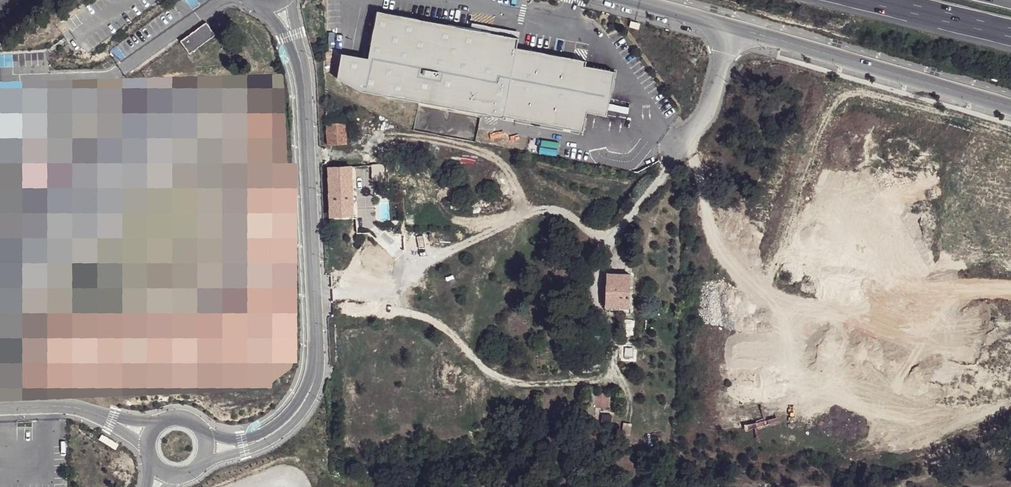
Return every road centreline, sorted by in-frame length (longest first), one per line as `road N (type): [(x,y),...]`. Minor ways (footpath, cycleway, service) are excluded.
road 1 (unclassified): [(317,349),(305,92),(291,36)]
road 2 (unclassified): [(730,28),(1010,107)]
road 3 (unclassified): [(201,463),(286,429),(313,397),(317,349)]
road 4 (unclassified): [(317,349),(302,394),(280,421),(242,440),(203,433)]
road 5 (unclassified): [(730,28),(710,103),(666,171)]
road 6 (motorway): [(878,0),(1010,32)]
road 7 (unclassified): [(122,424),(67,407),(0,409)]

